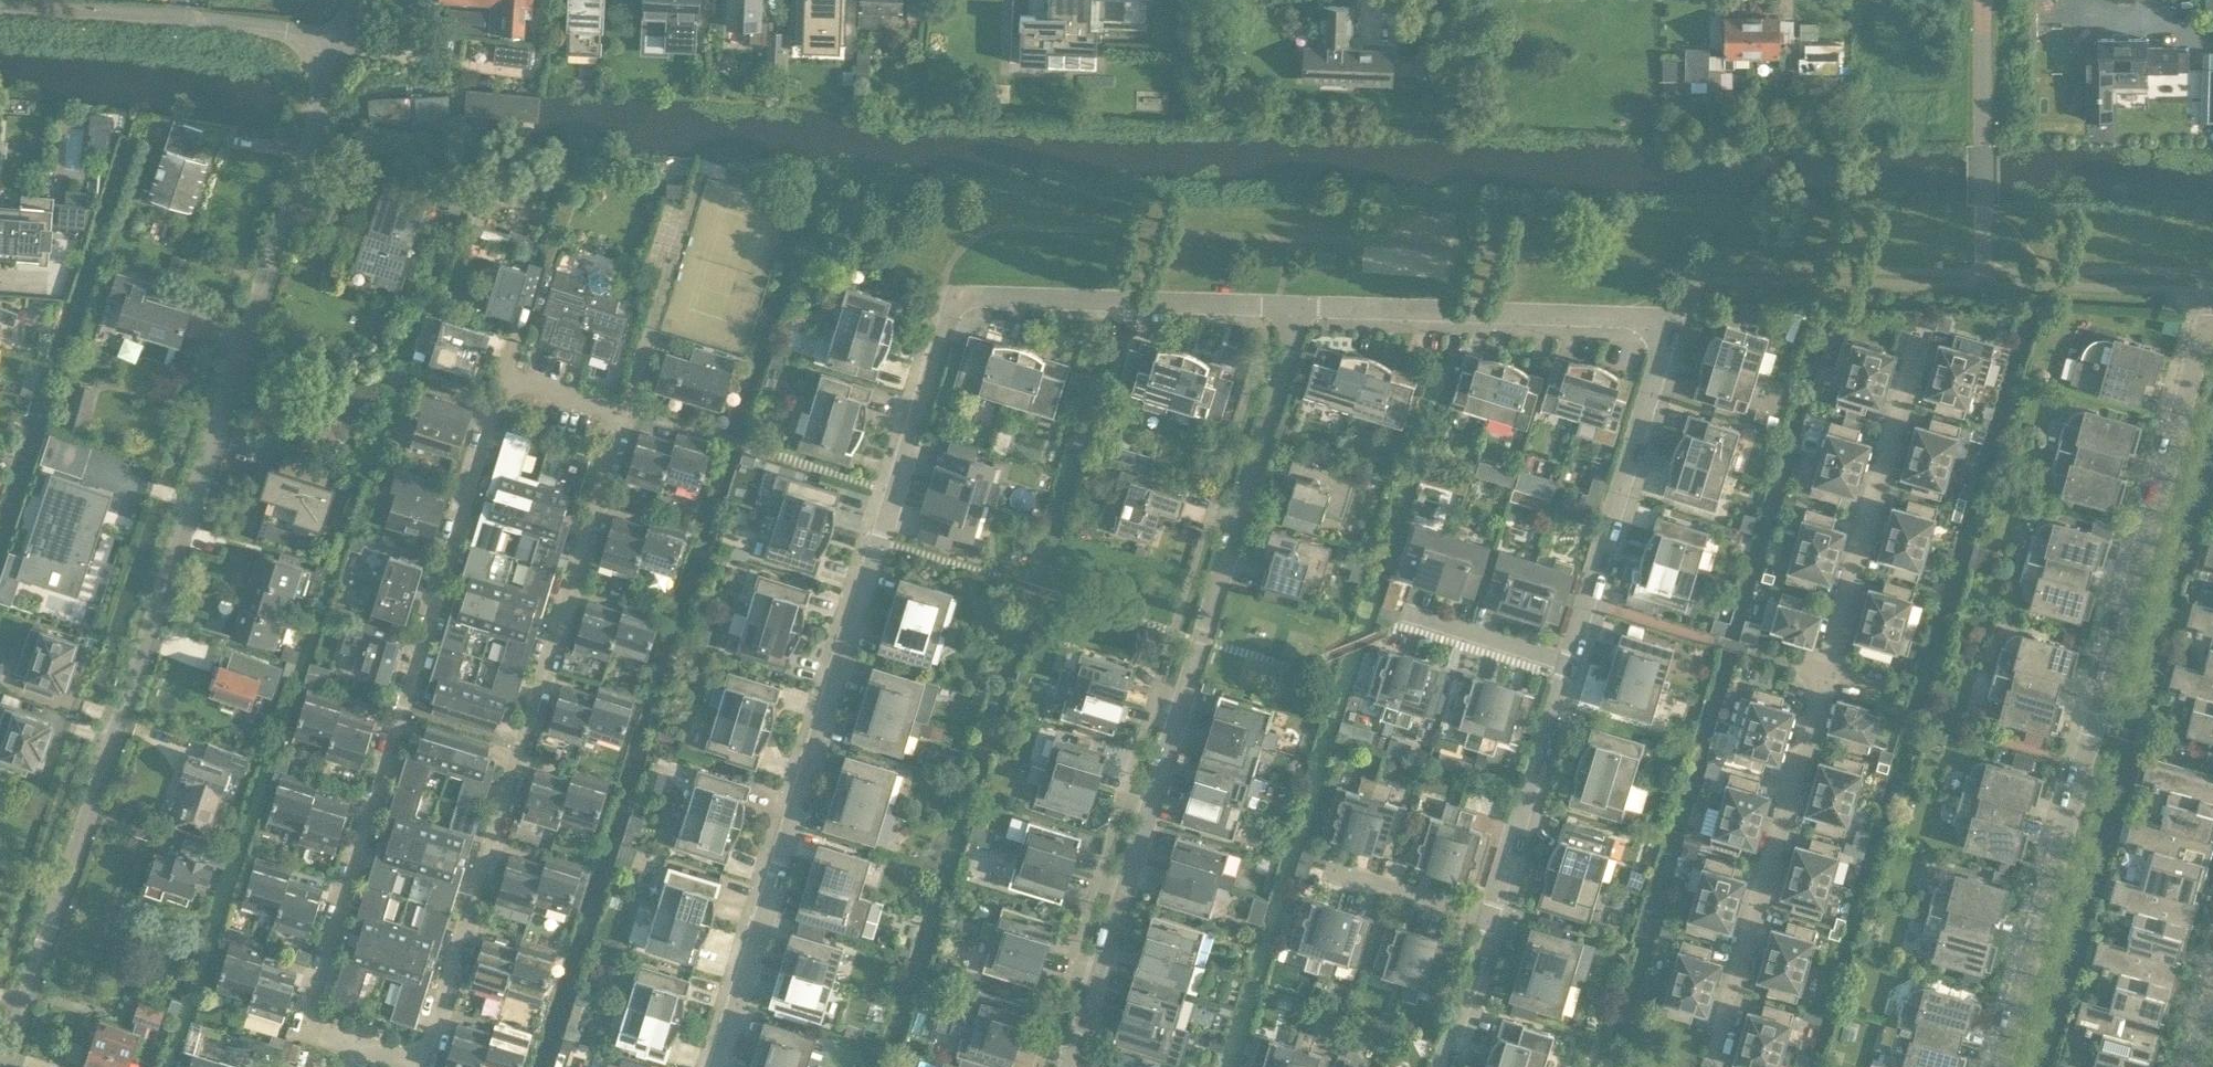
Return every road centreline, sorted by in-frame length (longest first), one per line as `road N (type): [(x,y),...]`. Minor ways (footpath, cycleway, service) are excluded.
road 1 (residential): [(716,1066),(957,297),(1306,306)]
road 2 (residential): [(4,1066),(311,139)]
road 3 (residential): [(625,410),(520,377),(501,389),(309,1013),(312,1023),(363,1038)]
road 4 (residential): [(1073,1066),(1306,306)]
road 5 (residential): [(1996,1066),(2204,335),(2212,325)]
road 6 (residential): [(1713,1066),(1923,338)]
road 7 (residential): [(363,1038),(413,1053),(428,1047),(625,410)]
road 8 (unclassified): [(311,139),(327,82),(322,47),(279,32),(0,7)]
road 9 (residential): [(1306,306),(1668,324)]
road 10 (residential): [(1568,664),(1668,324)]
road 11 (residential): [(1488,921),(1568,664)]
road 12 (residential): [(1568,664),(1406,614)]
road 13 (residential): [(1488,921),(1329,874)]
road 14 (residential): [(1444,1066),(1488,921)]
road 15 (residential): [(625,410),(668,266)]

